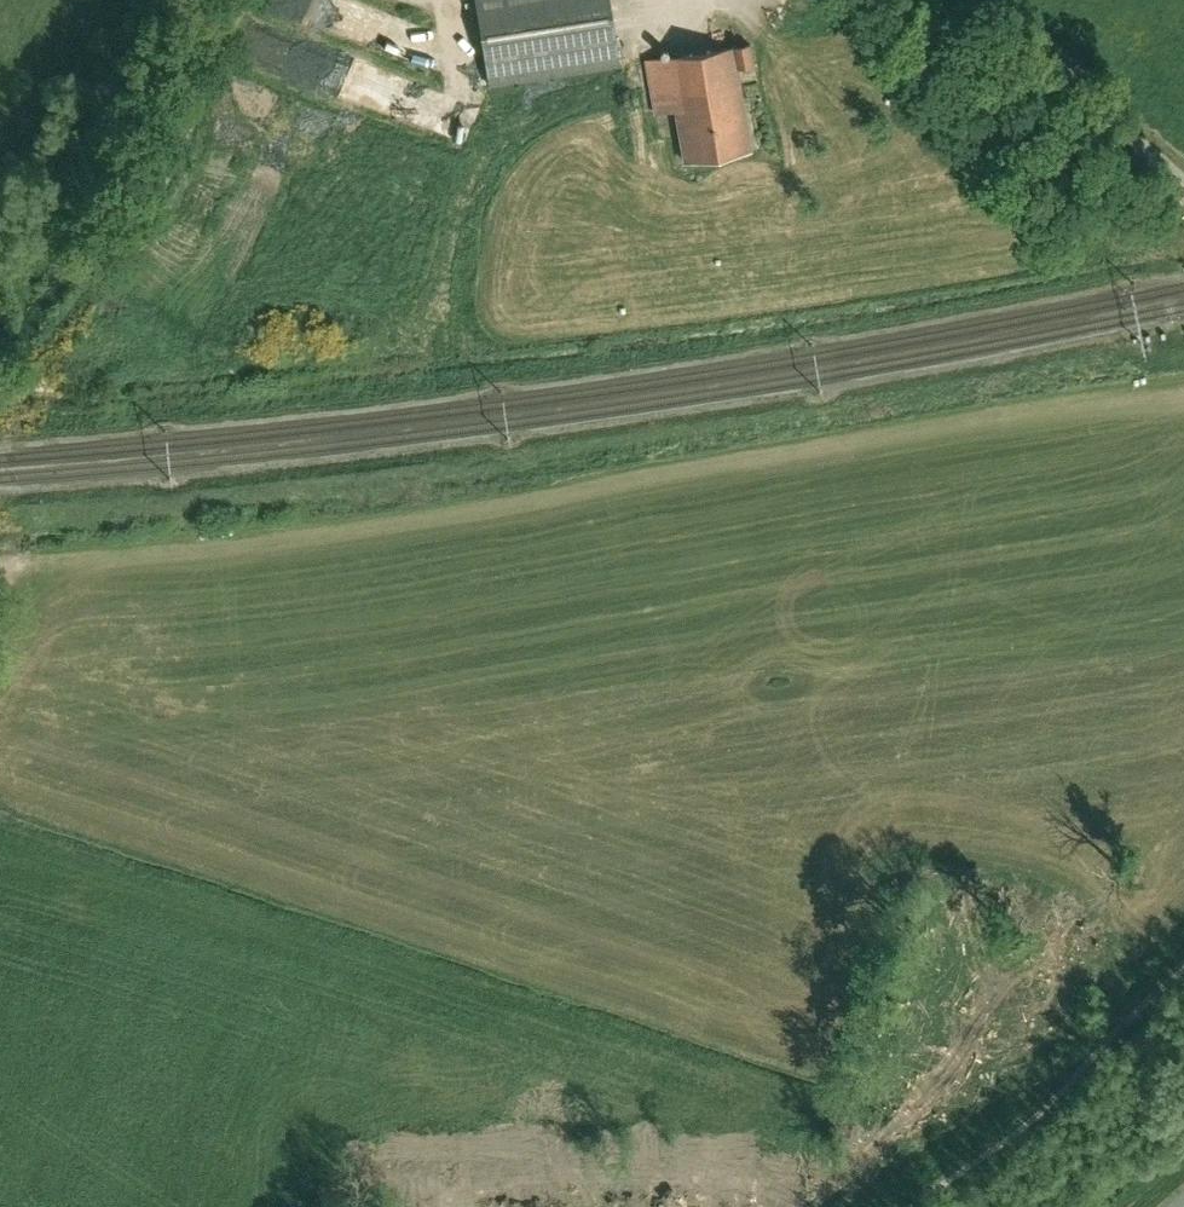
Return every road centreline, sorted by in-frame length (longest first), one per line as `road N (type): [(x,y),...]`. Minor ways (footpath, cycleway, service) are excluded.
road 1 (unclassified): [(1183,184),(991,0)]
road 2 (track): [(147,234),(244,0)]

